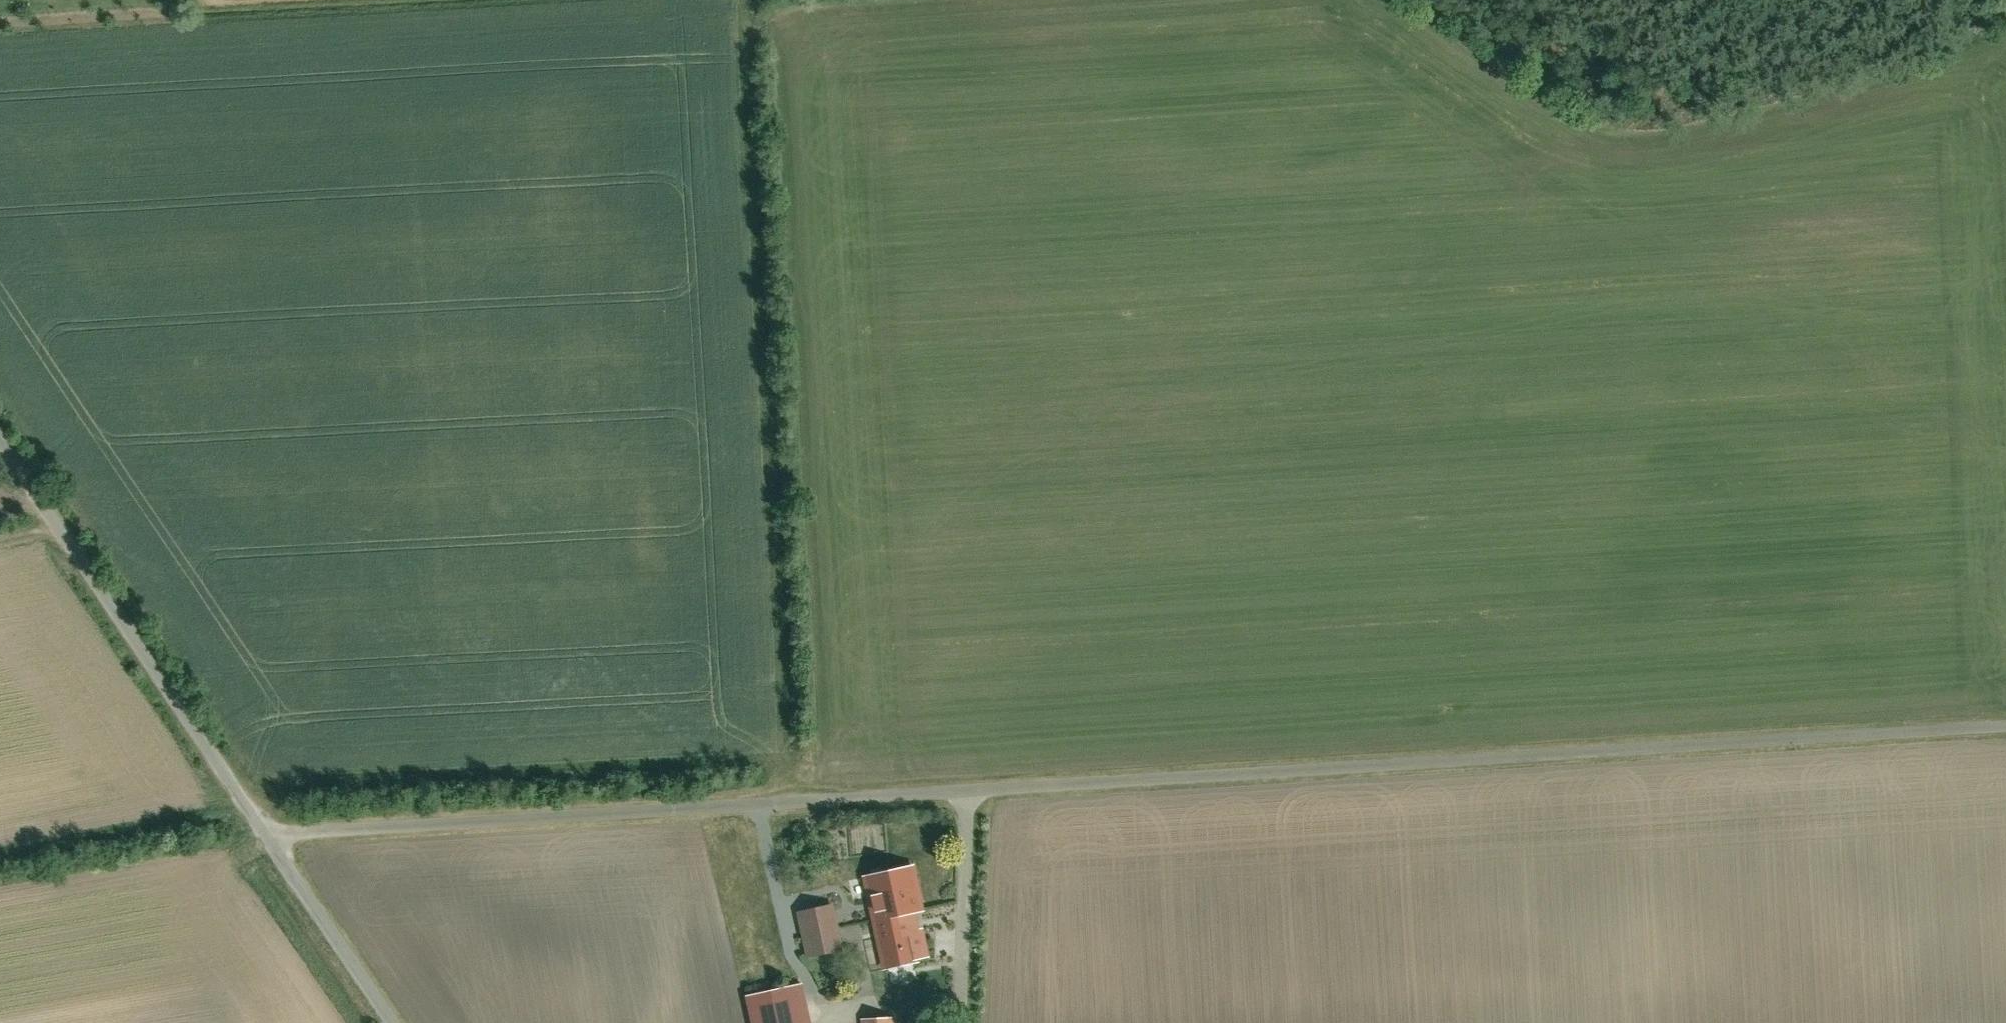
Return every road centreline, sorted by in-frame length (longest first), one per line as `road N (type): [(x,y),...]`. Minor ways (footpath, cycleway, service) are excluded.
road 1 (unclassified): [(2005,728),(268,836)]
road 2 (unclassified): [(0,434),(268,836)]
road 3 (unclassified): [(268,836),(394,1022)]

